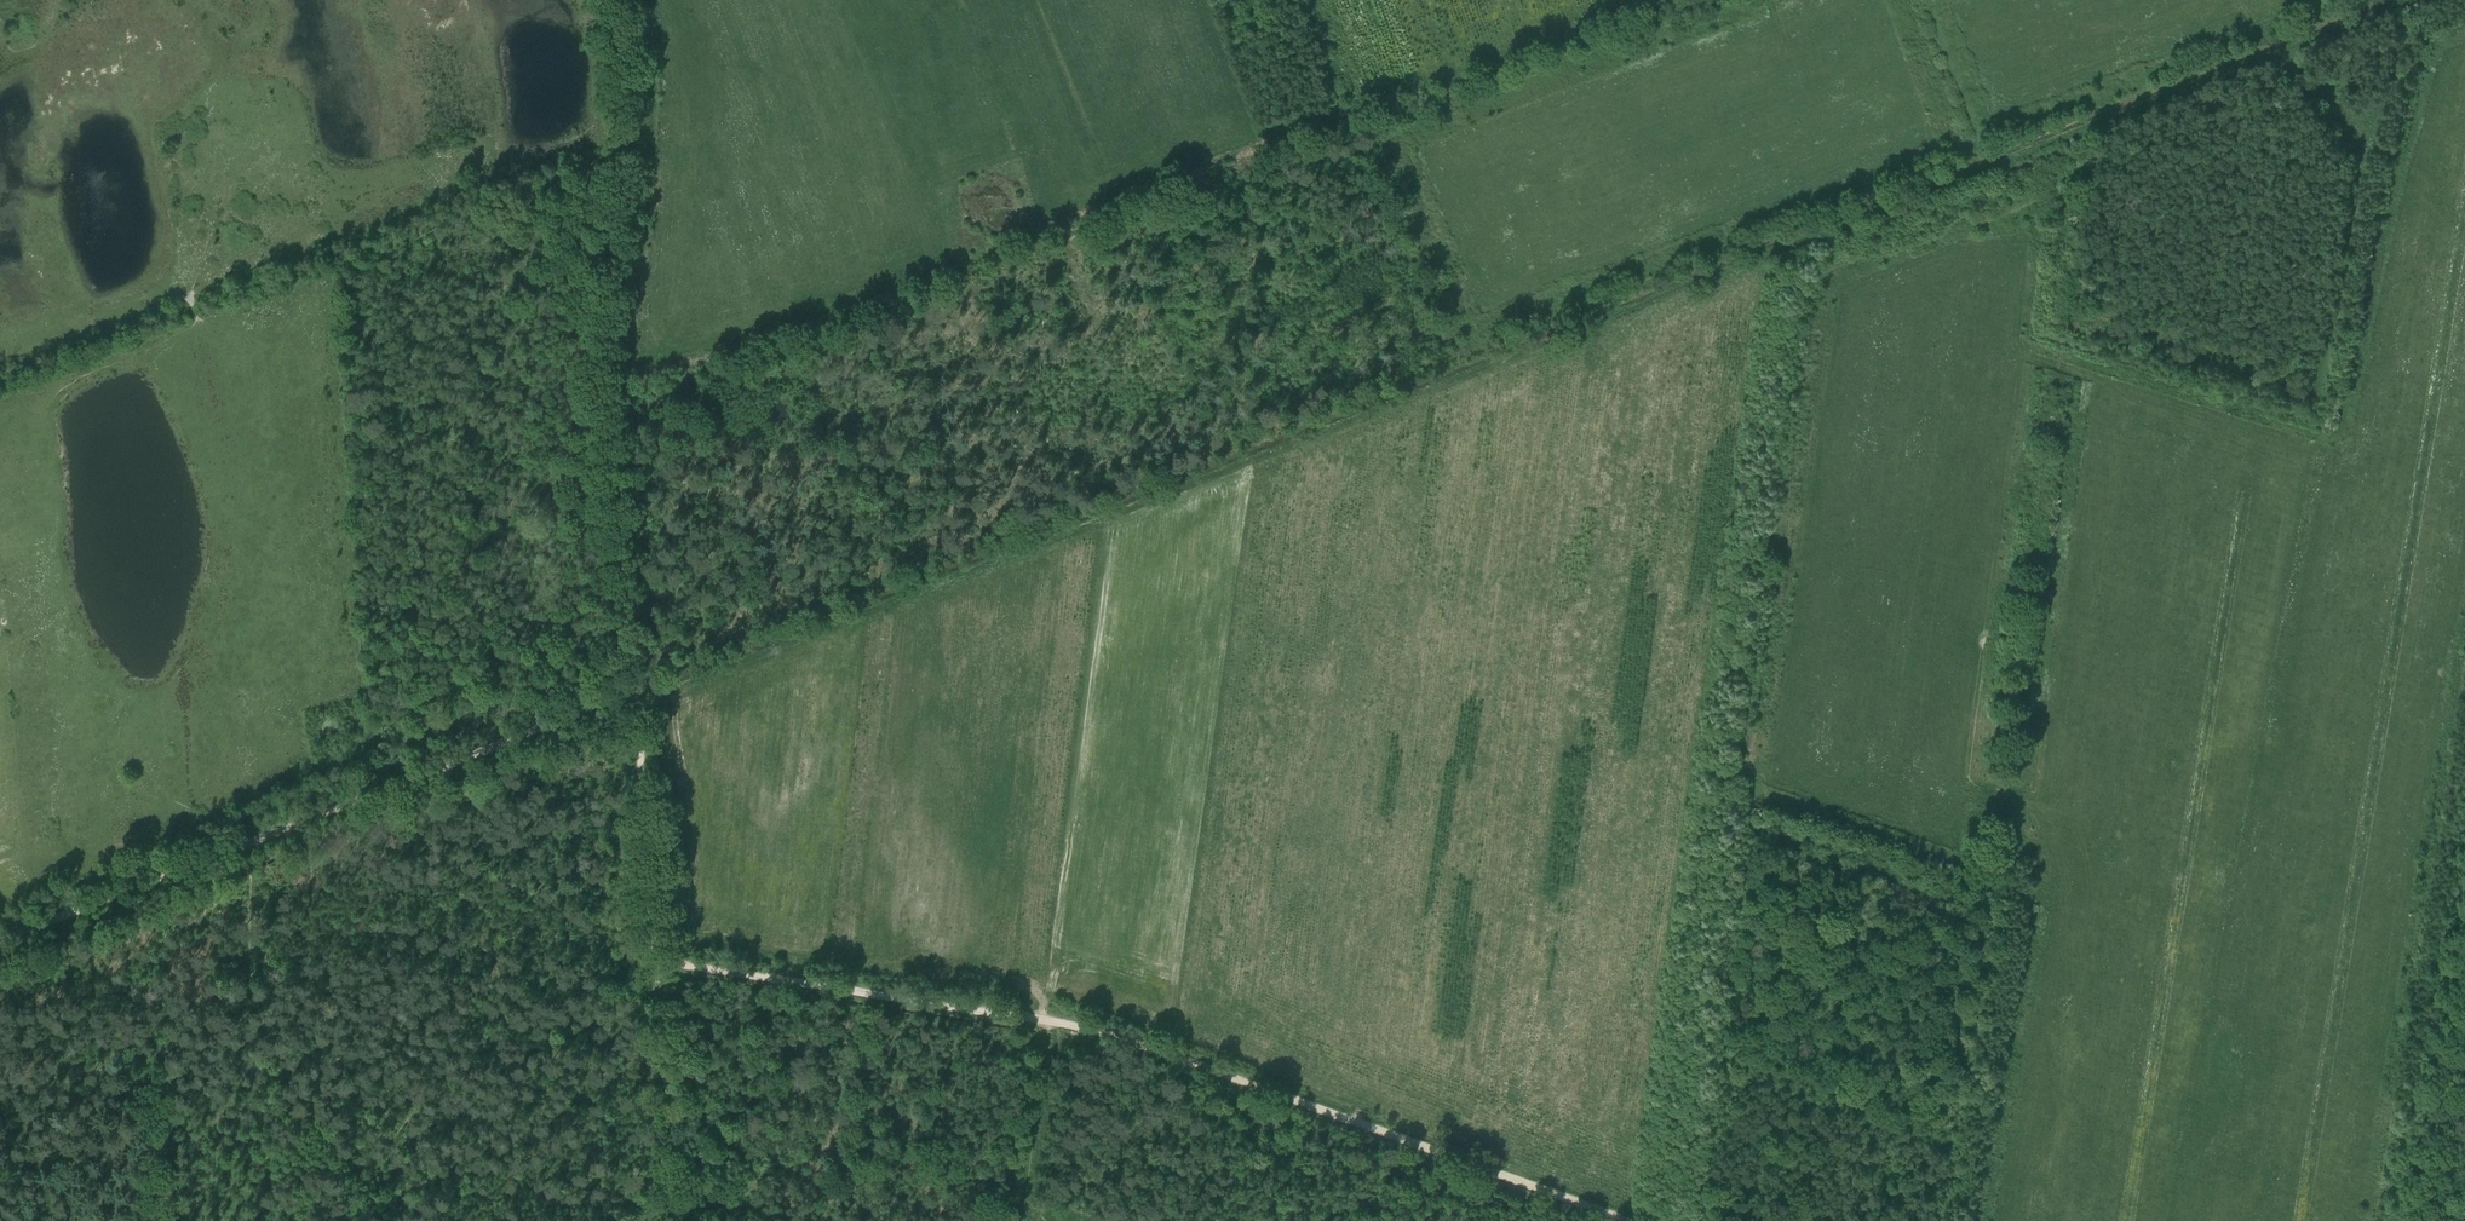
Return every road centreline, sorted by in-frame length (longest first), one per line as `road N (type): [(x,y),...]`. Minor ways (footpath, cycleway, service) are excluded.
road 1 (track): [(1622,1220),(1106,1033),(656,961)]
road 2 (track): [(2416,0),(1540,345)]
road 3 (track): [(636,697),(612,698),(0,938)]
road 4 (track): [(656,961),(636,697)]
road 5 (track): [(1046,1021),(1018,1220)]

